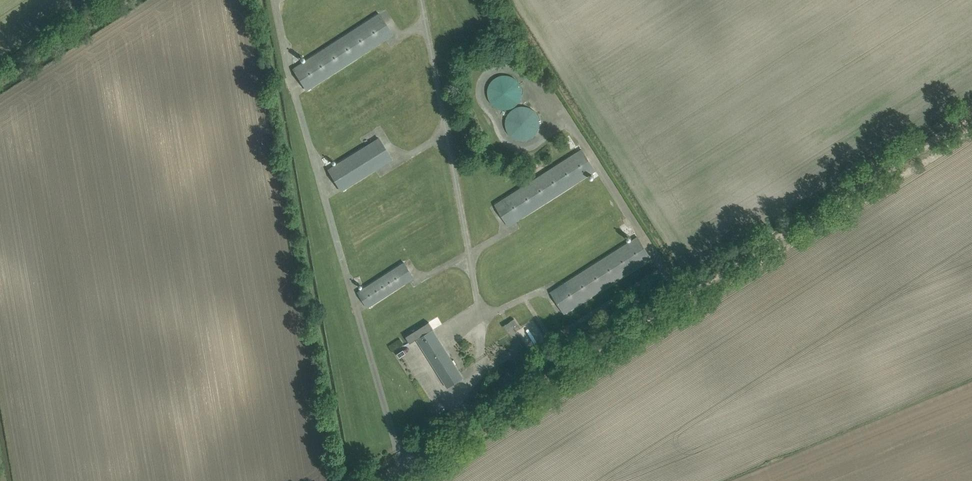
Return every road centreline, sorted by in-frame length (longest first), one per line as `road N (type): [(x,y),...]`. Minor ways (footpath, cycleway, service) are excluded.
road 1 (unclassified): [(393,480),(697,290)]
road 2 (track): [(697,290),(971,116)]
road 3 (track): [(0,75),(117,0)]

